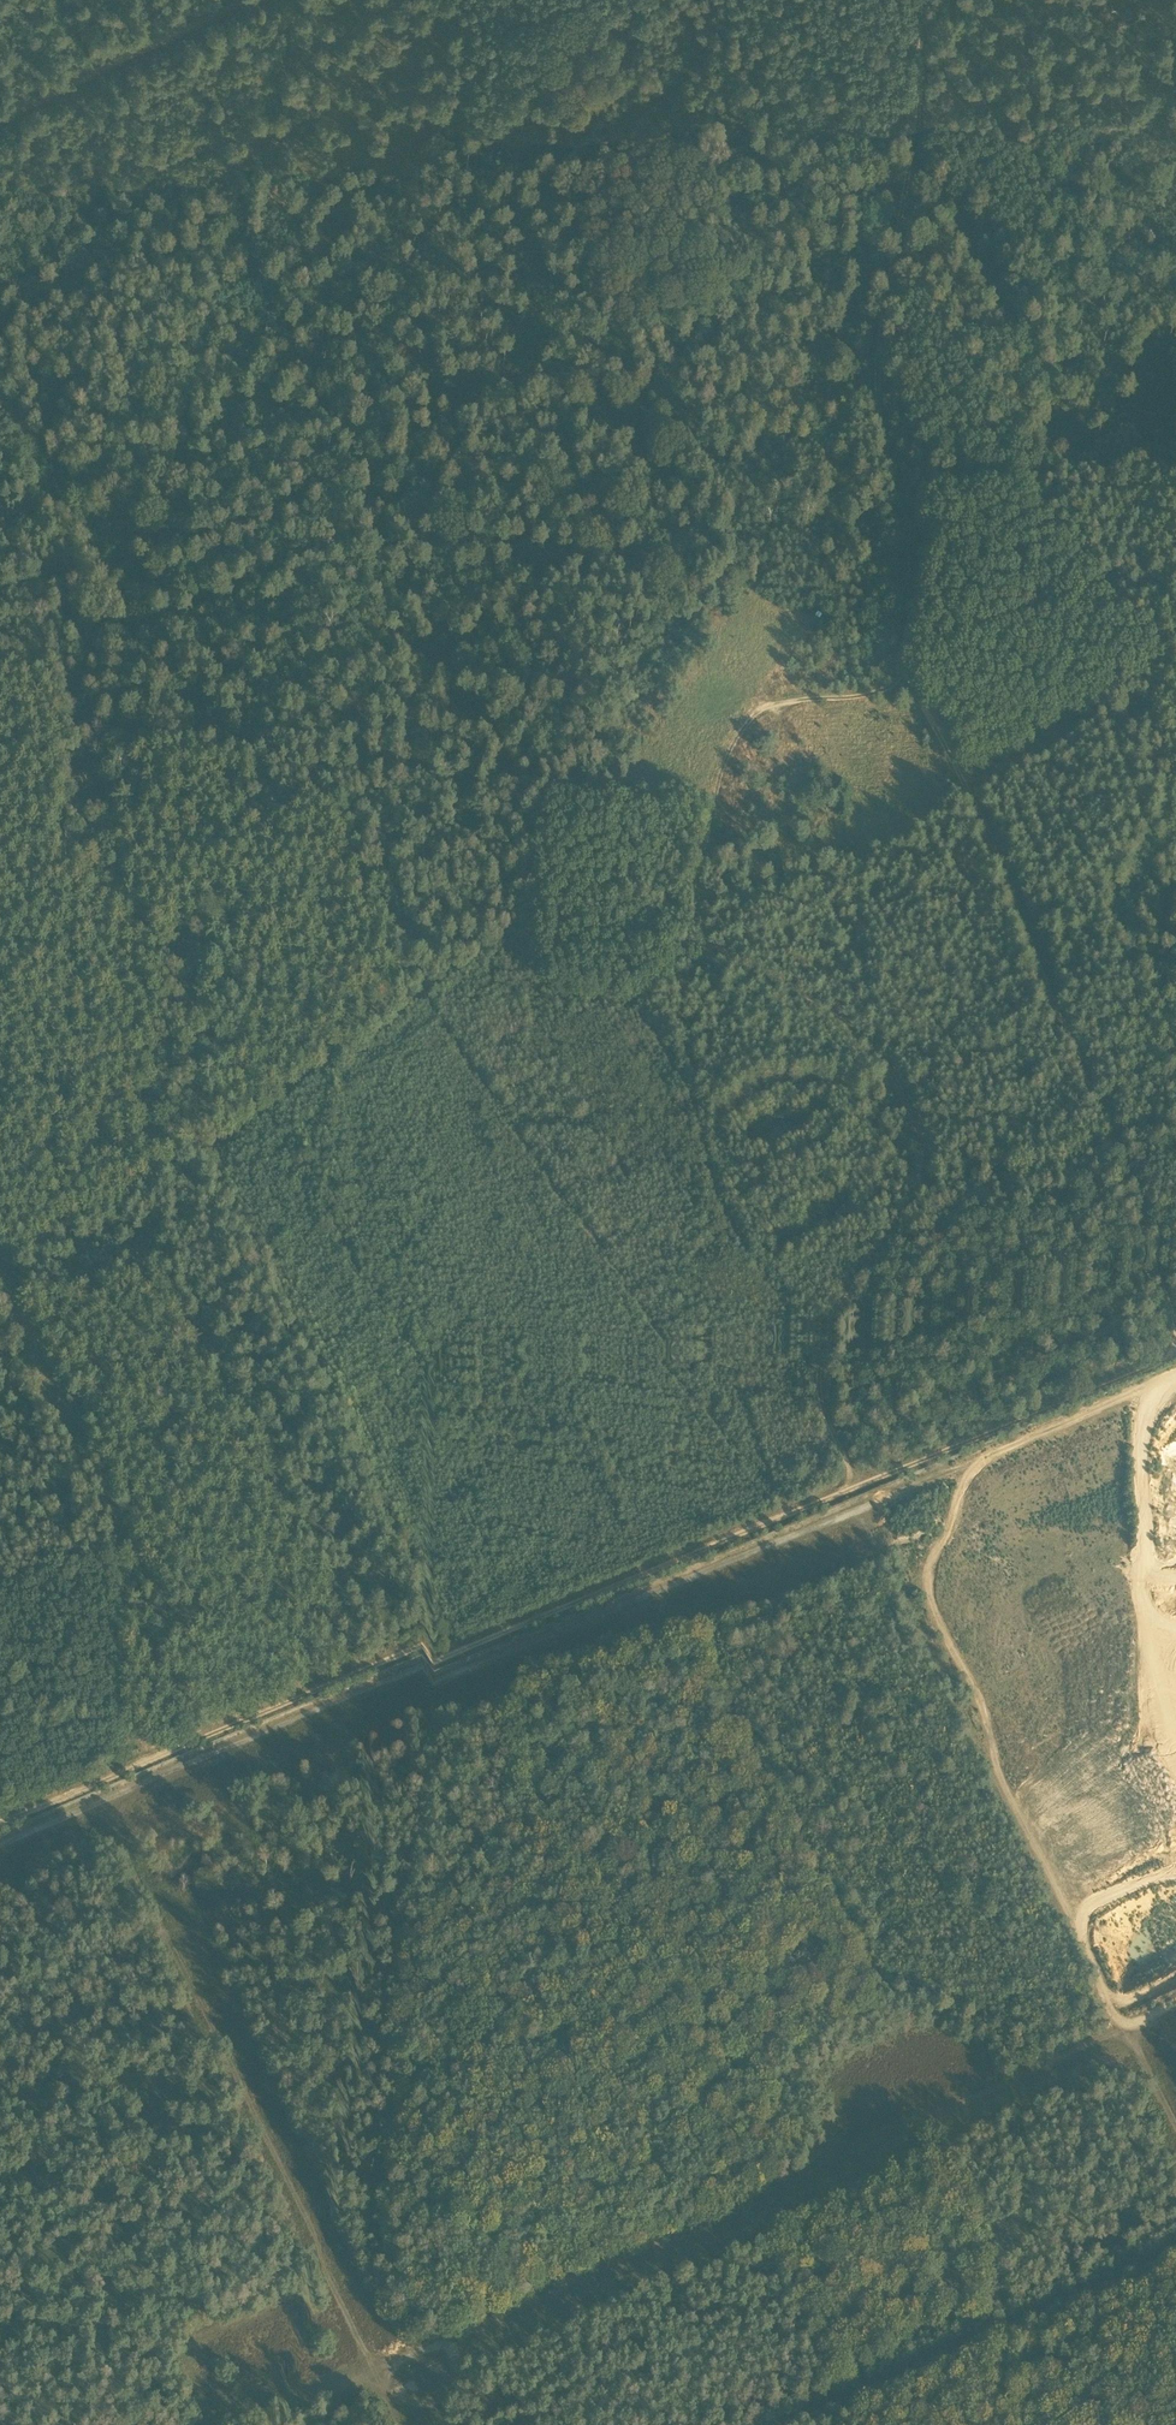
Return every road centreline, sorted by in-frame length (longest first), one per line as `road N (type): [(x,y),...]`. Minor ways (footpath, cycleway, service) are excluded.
road 1 (track): [(0,1868),(1175,1371)]
road 2 (track): [(0,1848),(1175,1355)]
road 3 (track): [(898,703),(861,721),(759,736),(727,782),(699,908),(709,974),(877,1078),(925,1179),(924,1209),(820,1371),(821,1402),(860,1486)]
road 4 (track): [(1175,1988),(244,2424)]
road 5 (track): [(905,689),(971,825),(1175,1333)]
road 6 (track): [(920,0),(911,167),(877,401),(905,689)]
road 7 (track): [(401,2424),(100,1826)]
road 8 (track): [(142,1787),(129,1716),(126,1568),(113,1510),(0,1271)]
road 9 (track): [(0,112),(235,0)]

